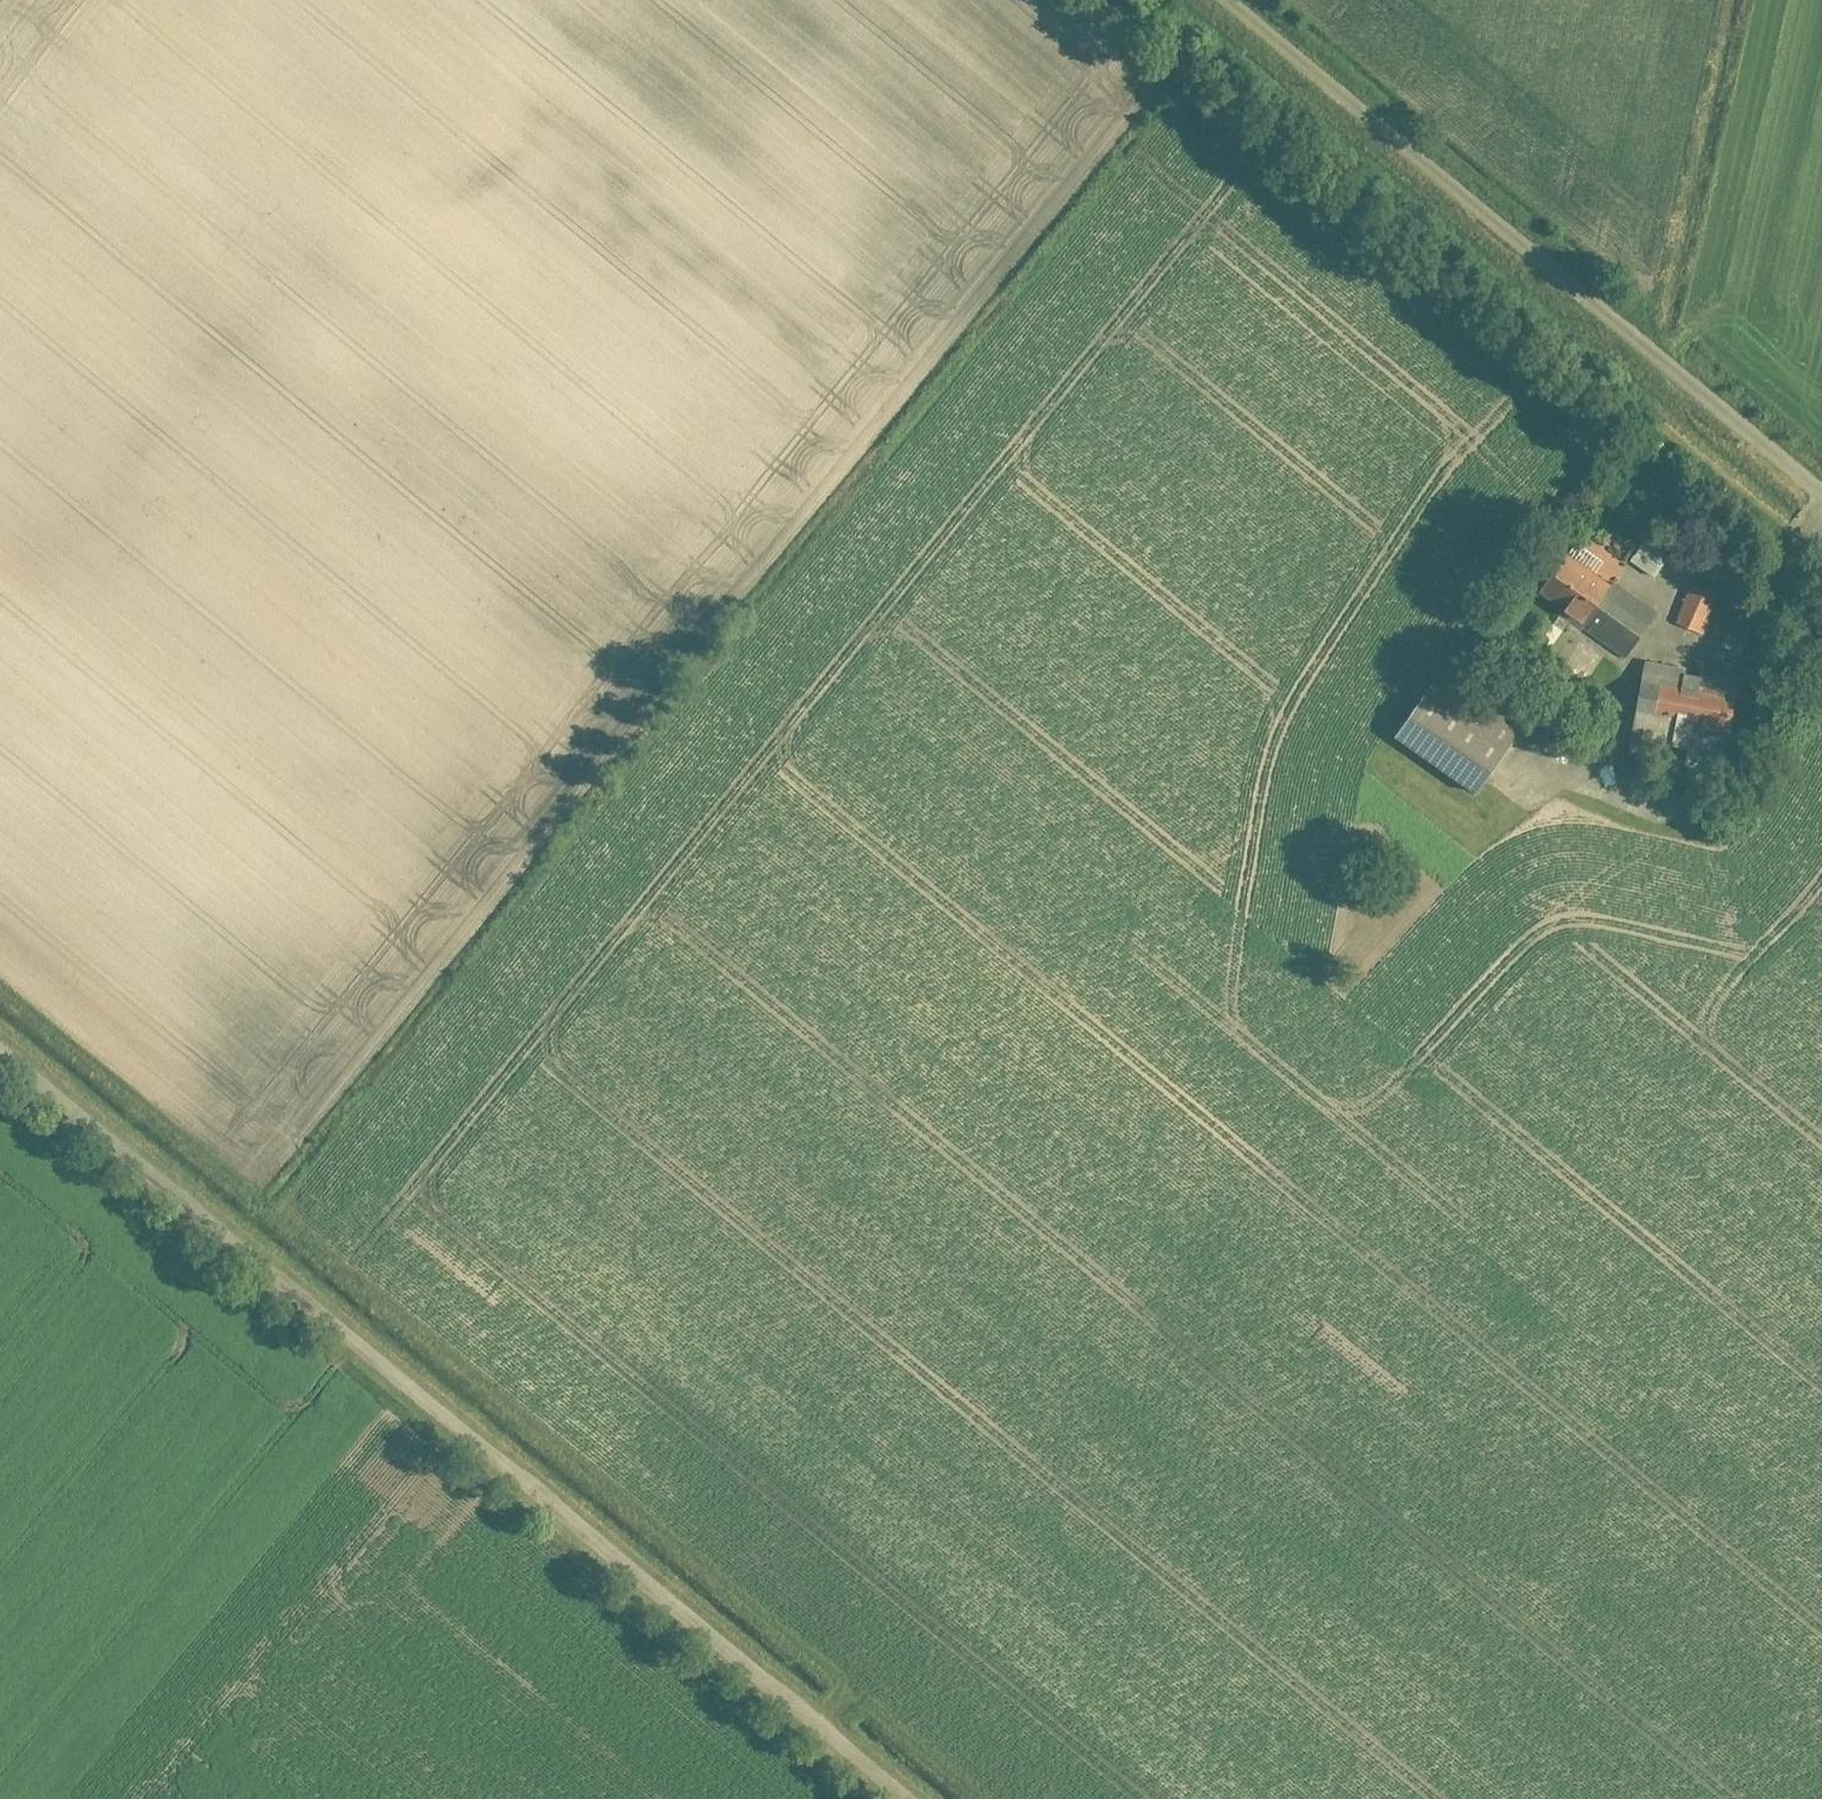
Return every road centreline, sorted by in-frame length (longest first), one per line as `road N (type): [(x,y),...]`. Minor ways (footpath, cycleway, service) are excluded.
road 1 (unclassified): [(1821,482),(1230,0)]

